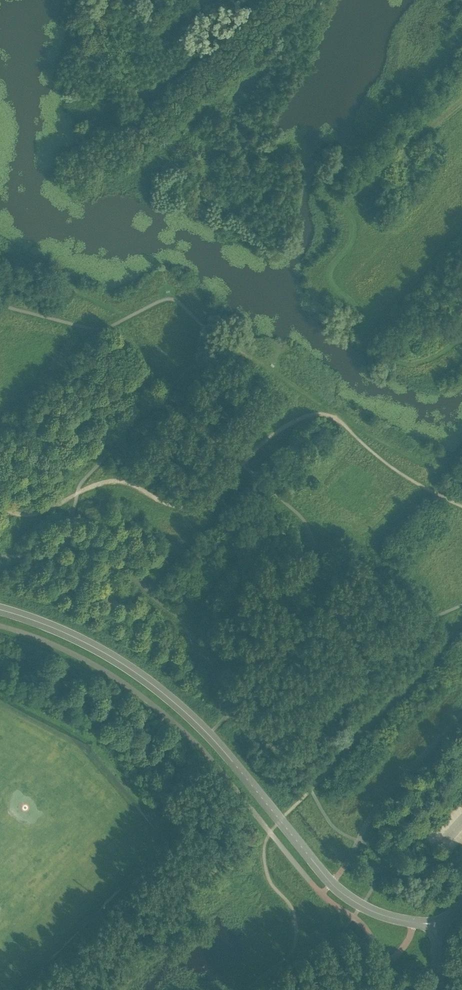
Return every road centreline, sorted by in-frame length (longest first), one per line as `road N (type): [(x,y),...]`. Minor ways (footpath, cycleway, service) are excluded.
road 1 (unclassified): [(0,611),(63,633),(146,678),(214,740),(345,895),(383,915),(436,922)]

